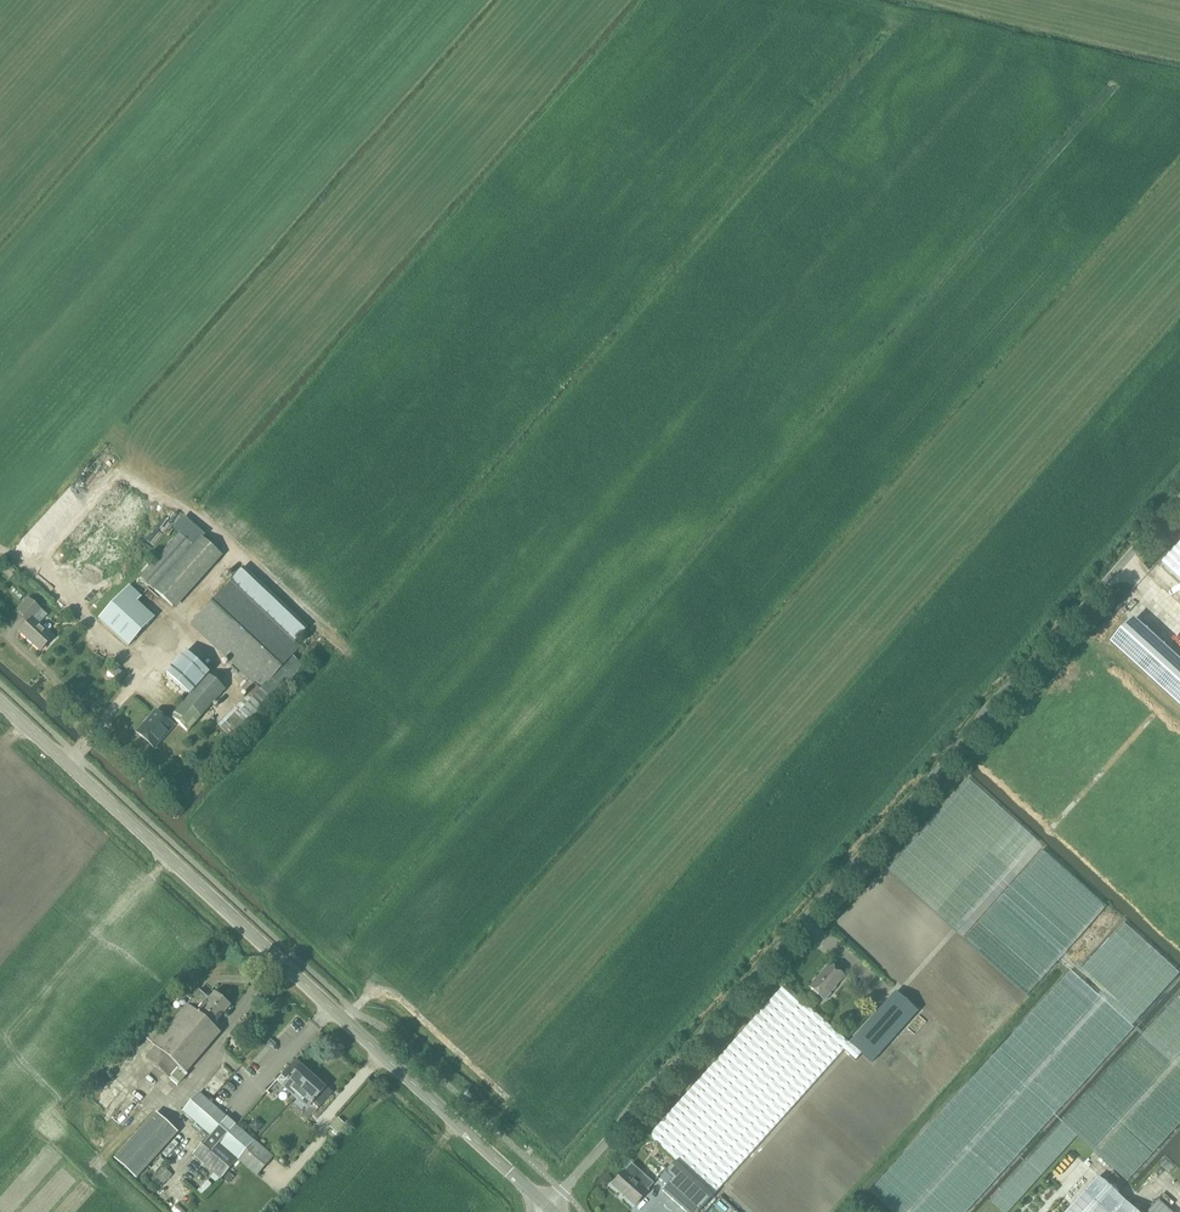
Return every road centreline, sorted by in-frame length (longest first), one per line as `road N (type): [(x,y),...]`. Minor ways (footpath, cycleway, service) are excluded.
road 1 (tertiary): [(549,1208),(0,703)]
road 2 (unclassified): [(836,885),(1179,501)]
road 3 (unclassified): [(678,1064),(836,885)]
road 4 (residential): [(836,885),(872,905),(1005,1031)]
road 5 (track): [(507,1098),(398,995),(367,997),(343,1020)]
road 6 (unclassified): [(549,1208),(678,1064)]
road 7 (residential): [(847,1087),(823,1066),(752,1131)]

